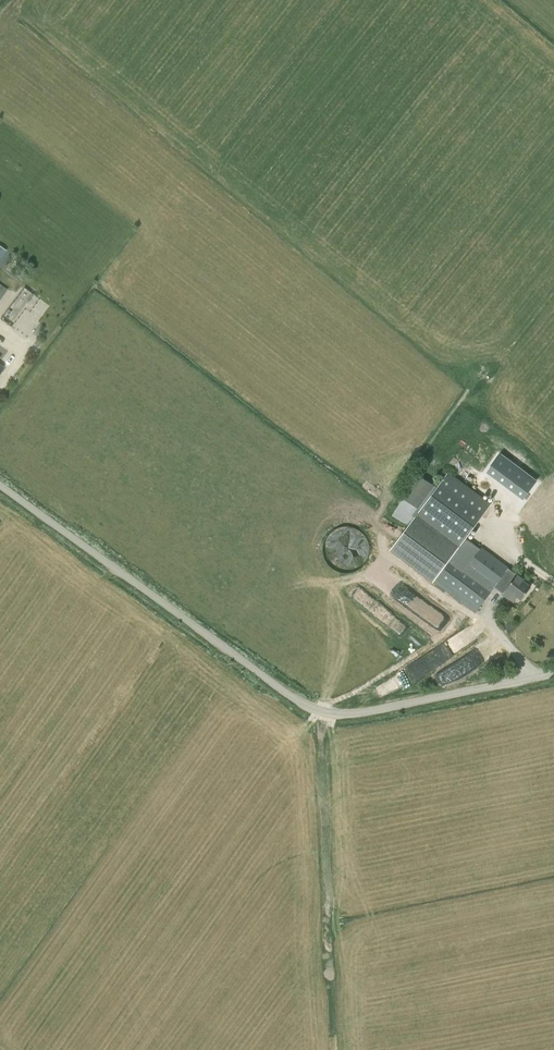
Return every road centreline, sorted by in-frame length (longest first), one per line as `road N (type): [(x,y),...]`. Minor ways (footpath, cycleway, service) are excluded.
road 1 (unclassified): [(553,670),(373,710),(324,710),(0,484)]

